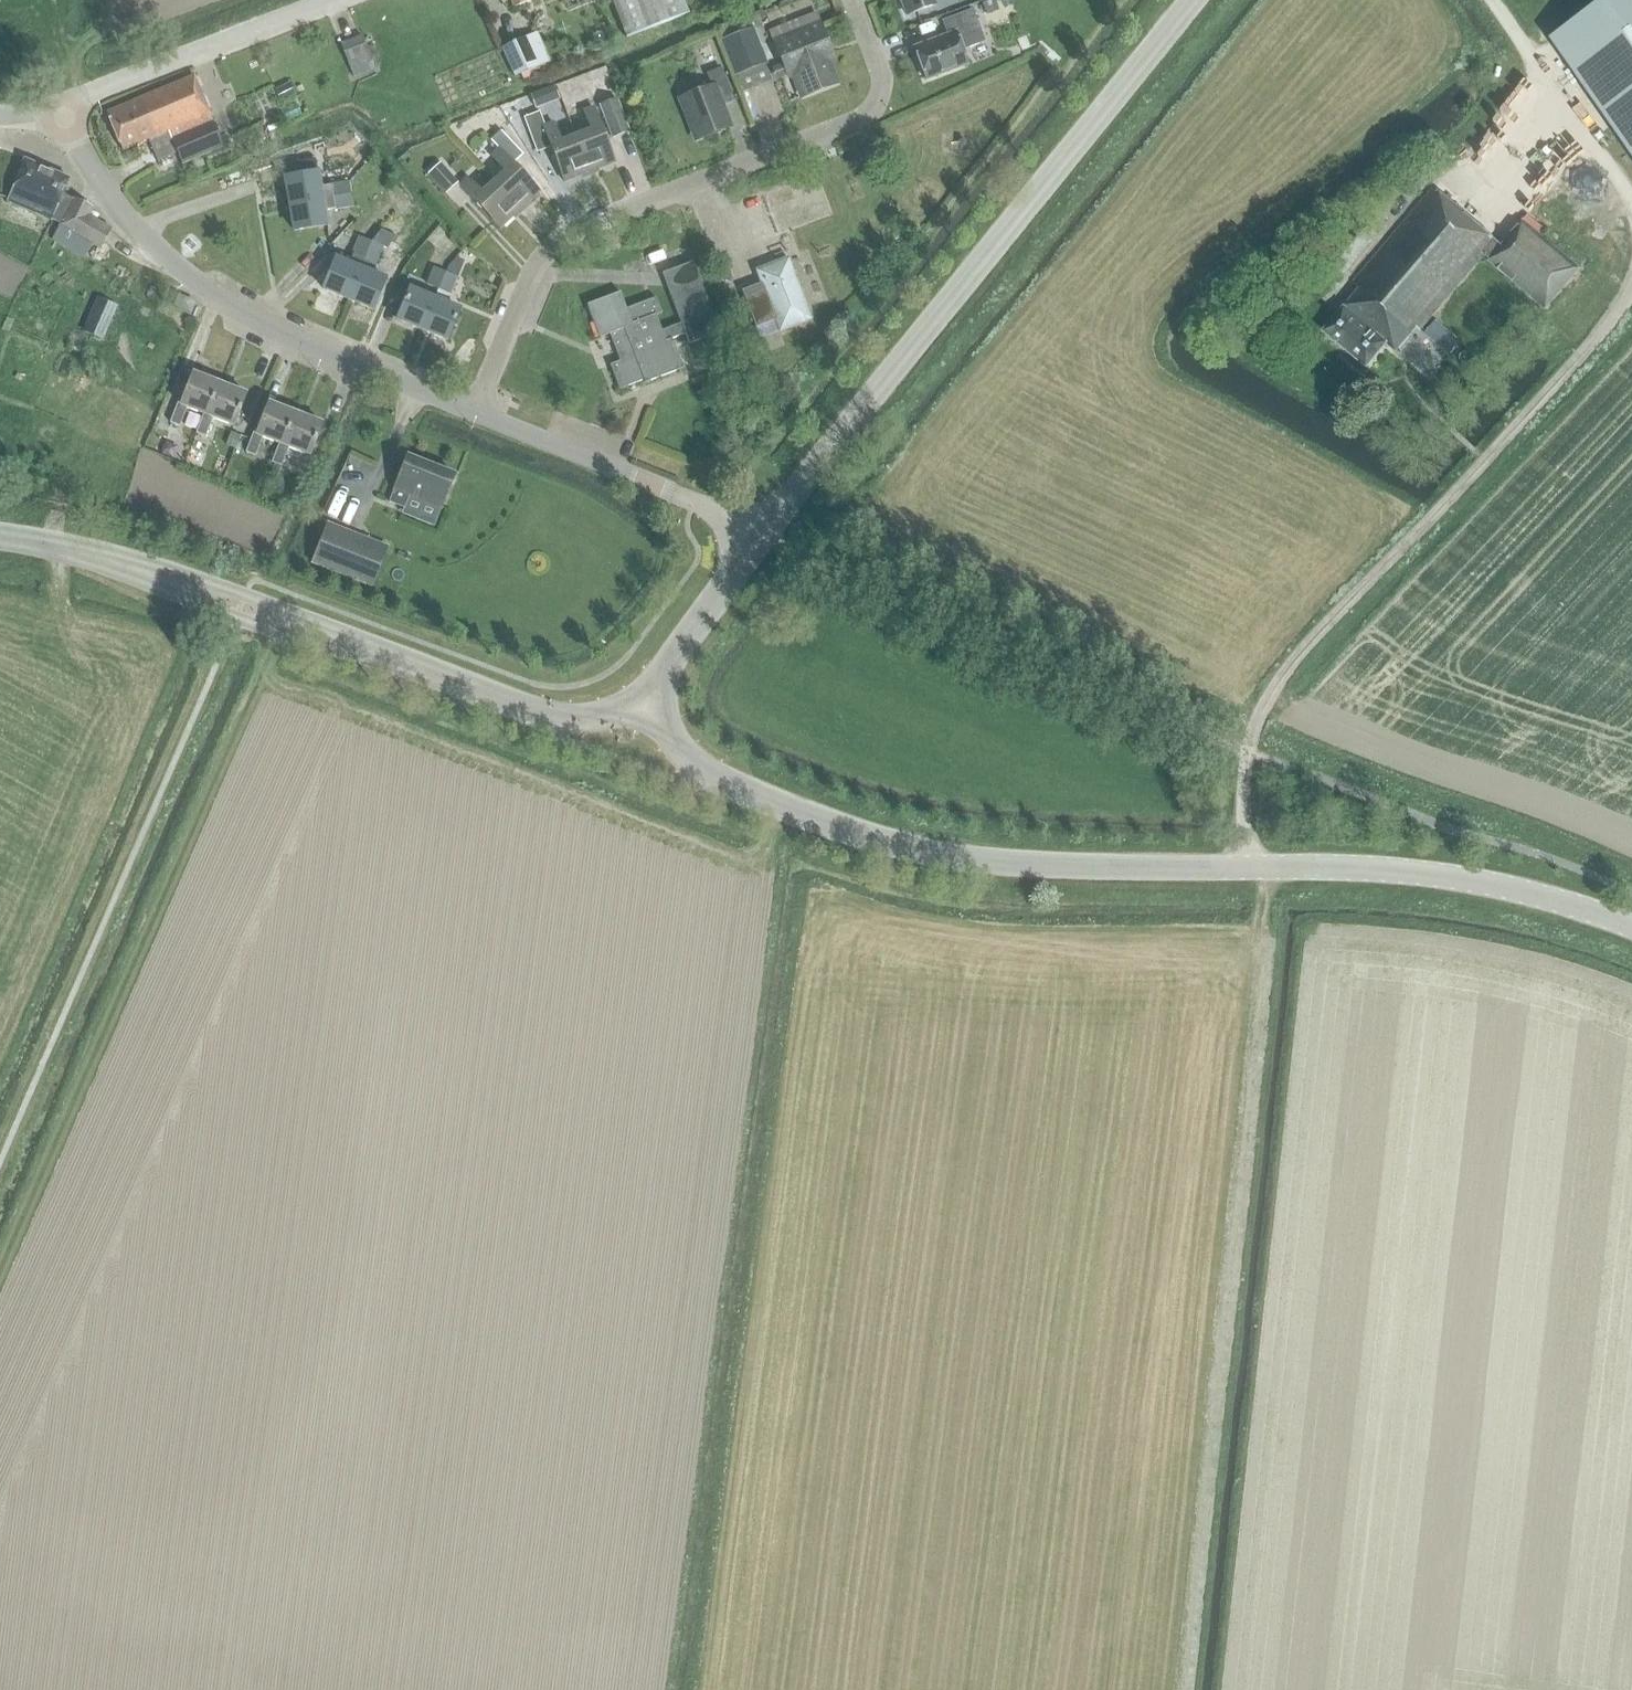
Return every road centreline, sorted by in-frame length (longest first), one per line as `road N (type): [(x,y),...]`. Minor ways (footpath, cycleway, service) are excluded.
road 1 (tertiary): [(1631,926),(1520,889),(1428,872),(1020,864),(921,850),(718,779),(640,717)]
road 2 (tertiary): [(762,532),(1192,0)]
road 3 (residential): [(474,412),(535,265),(566,235),(871,110),(882,75),(854,0)]
road 4 (residential): [(474,412),(288,335),(187,276),(114,203),(60,103)]
road 5 (residential): [(762,532),(474,412)]
road 6 (unclassified): [(325,0),(60,103)]
road 7 (tertiary): [(640,717),(547,715),(368,649)]
road 8 (tertiary): [(108,559),(149,585),(237,618),(317,644),(368,649)]
road 9 (tertiary): [(368,649),(245,595),(108,559)]
road 10 (tertiary): [(640,717),(670,660),(762,532)]

